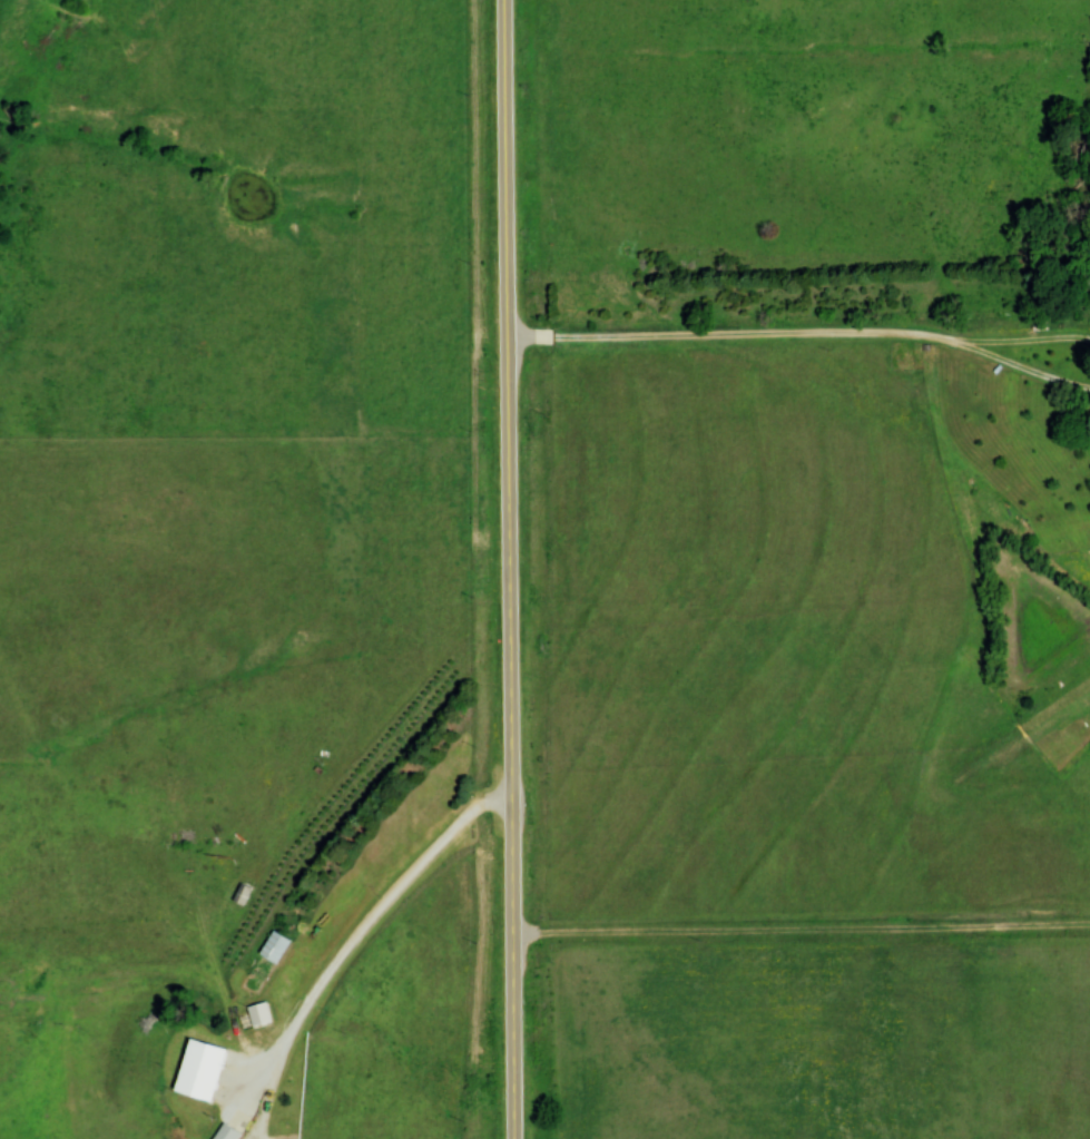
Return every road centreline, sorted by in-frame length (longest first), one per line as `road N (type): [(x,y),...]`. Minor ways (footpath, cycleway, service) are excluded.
road 1 (tertiary): [(515,1138),(518,0)]

